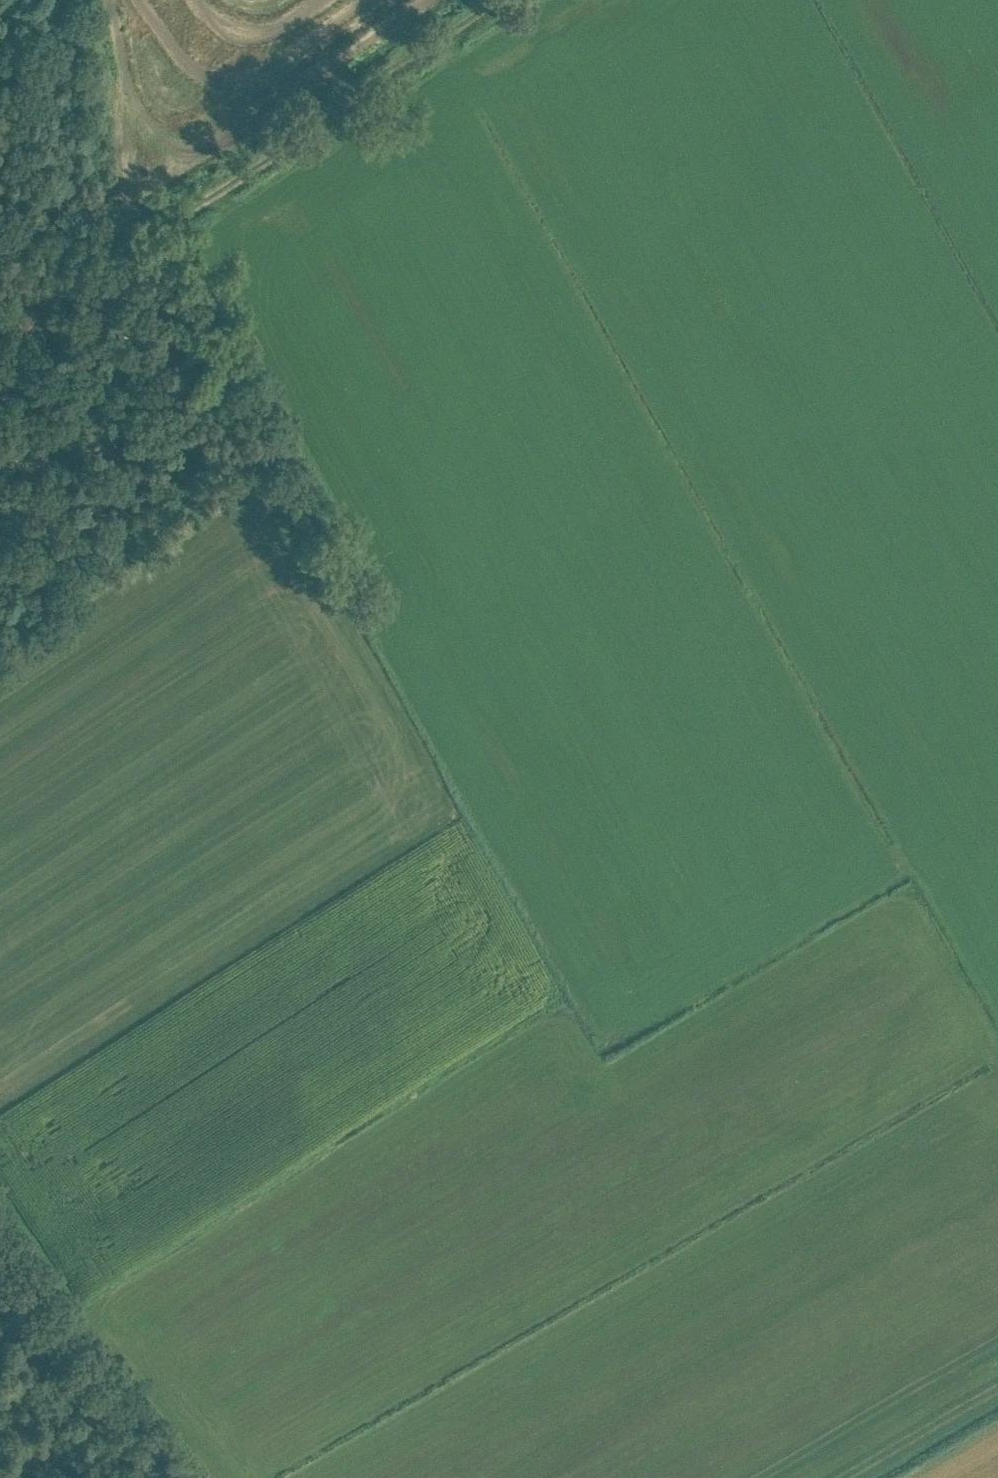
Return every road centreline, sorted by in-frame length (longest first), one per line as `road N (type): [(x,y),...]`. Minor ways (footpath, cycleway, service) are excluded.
road 1 (track): [(0,339),(499,0)]
road 2 (unclassified): [(170,1477),(0,1249)]

